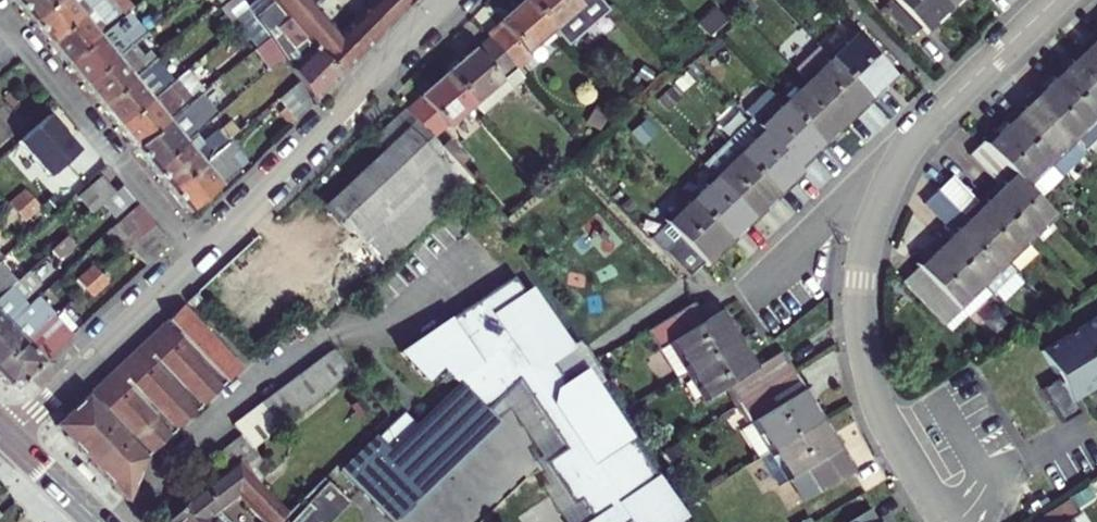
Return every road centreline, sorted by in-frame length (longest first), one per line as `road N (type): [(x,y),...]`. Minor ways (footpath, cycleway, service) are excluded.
road 1 (residential): [(913,140),(866,245),(861,340),(881,414),(946,521)]
road 2 (residential): [(199,257),(447,0)]
road 3 (residential): [(199,257),(0,17)]
road 4 (residential): [(8,440),(199,257)]
road 5 (residential): [(750,294),(913,140)]
road 6 (residential): [(1055,0),(913,140)]
road 7 (secondary): [(8,440),(98,521)]

